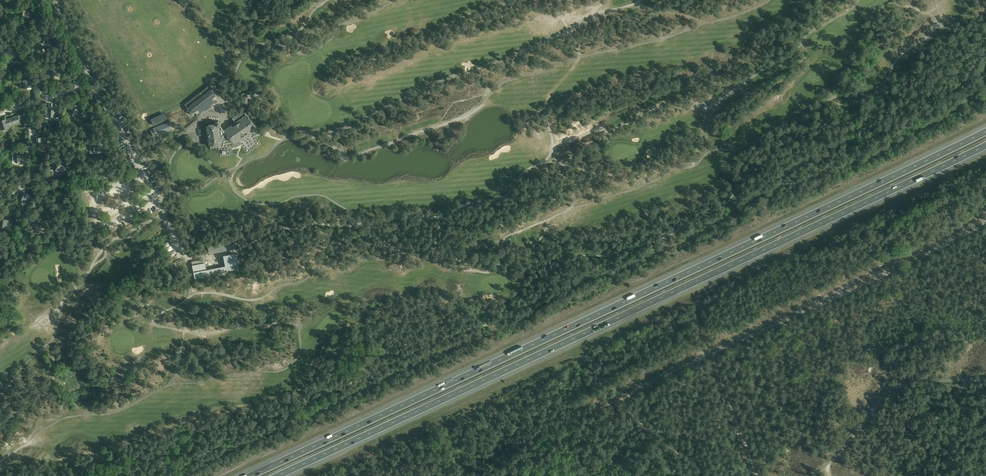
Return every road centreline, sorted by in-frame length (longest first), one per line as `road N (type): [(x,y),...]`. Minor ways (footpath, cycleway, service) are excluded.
road 1 (motorway): [(985,131),(249,475)]
road 2 (motorway): [(277,475),(985,147)]
road 3 (unclassified): [(985,378),(890,390),(815,475)]
road 4 (track): [(756,475),(710,355)]

